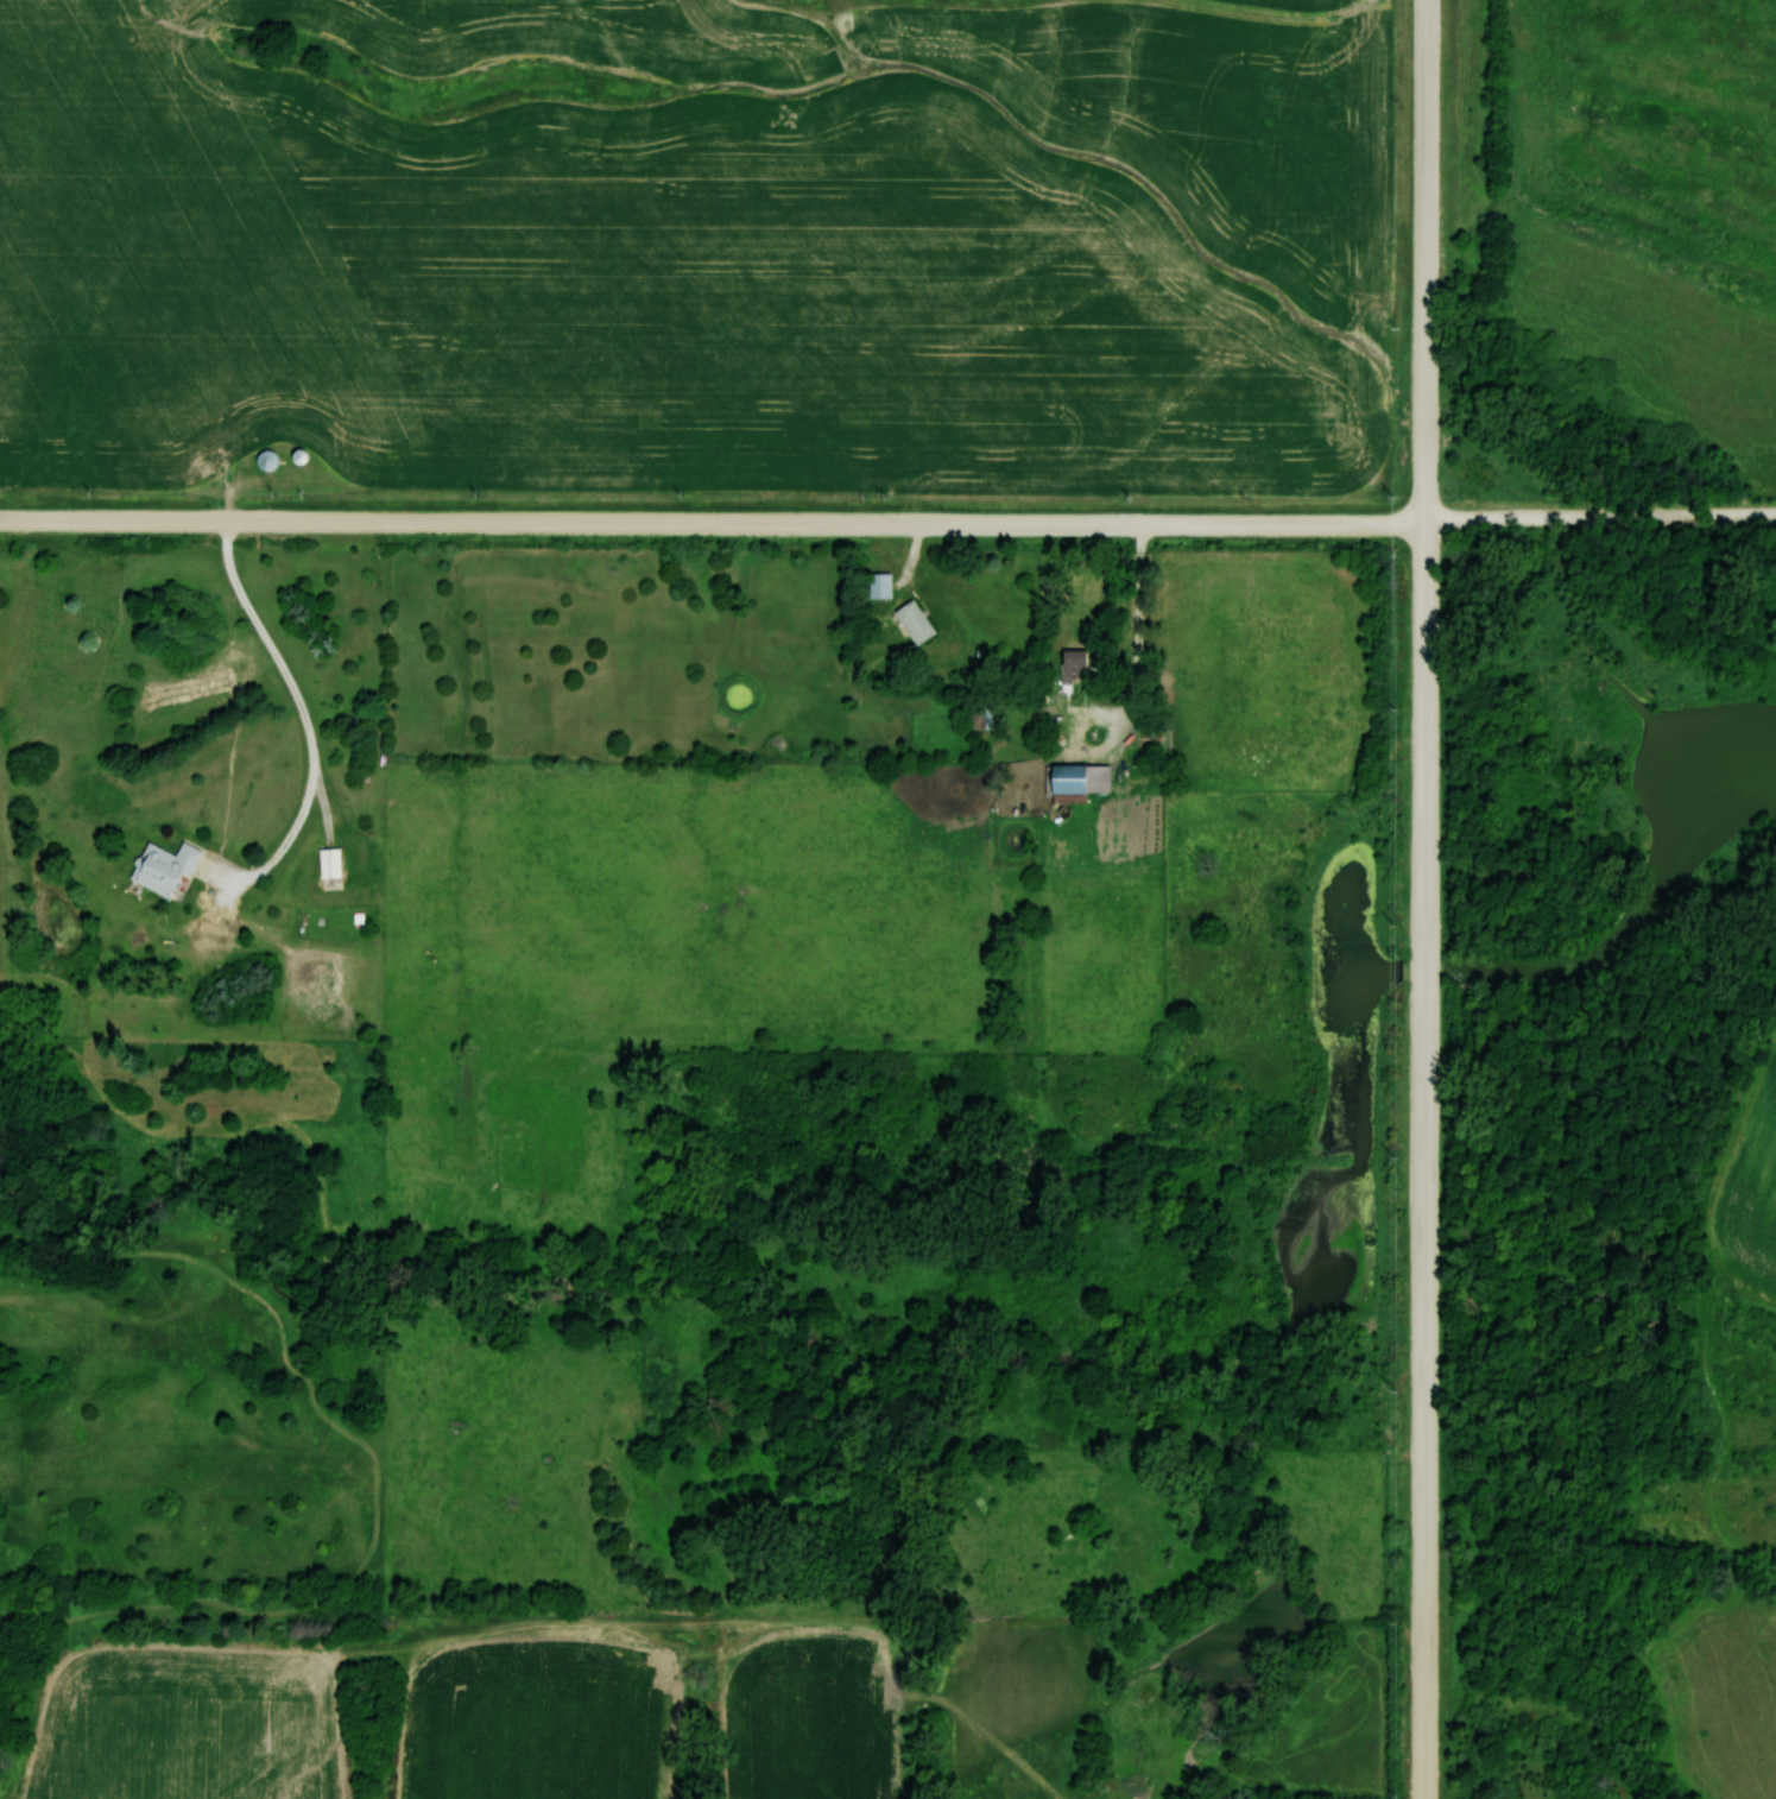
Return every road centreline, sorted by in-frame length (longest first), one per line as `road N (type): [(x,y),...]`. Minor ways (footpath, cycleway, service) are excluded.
road 1 (residential): [(1426,1798),(1426,0)]
road 2 (residential): [(0,521),(1424,528)]

